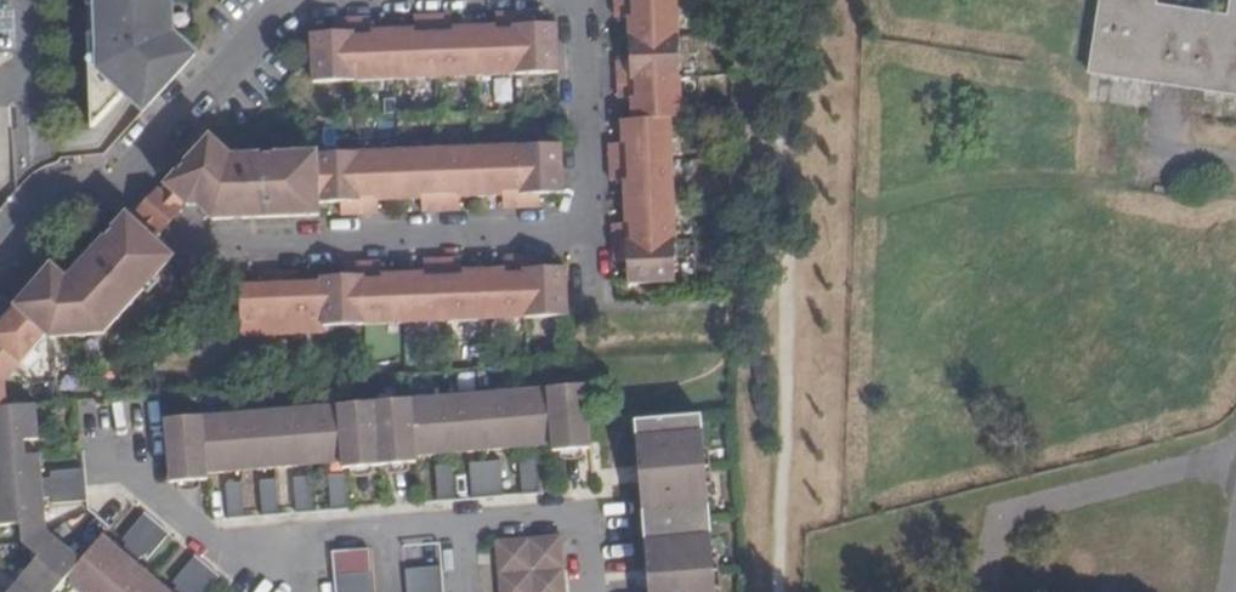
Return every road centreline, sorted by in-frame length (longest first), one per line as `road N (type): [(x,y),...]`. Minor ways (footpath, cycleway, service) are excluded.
road 1 (residential): [(583,0),(592,234),(208,246),(121,180)]
road 2 (residential): [(321,0),(279,12),(121,180)]
road 3 (residential): [(298,574),(223,549),(123,464)]
road 4 (residential): [(35,0),(47,195)]
road 5 (residential): [(450,523),(295,536),(298,574)]
road 6 (residential): [(587,513),(450,523)]

